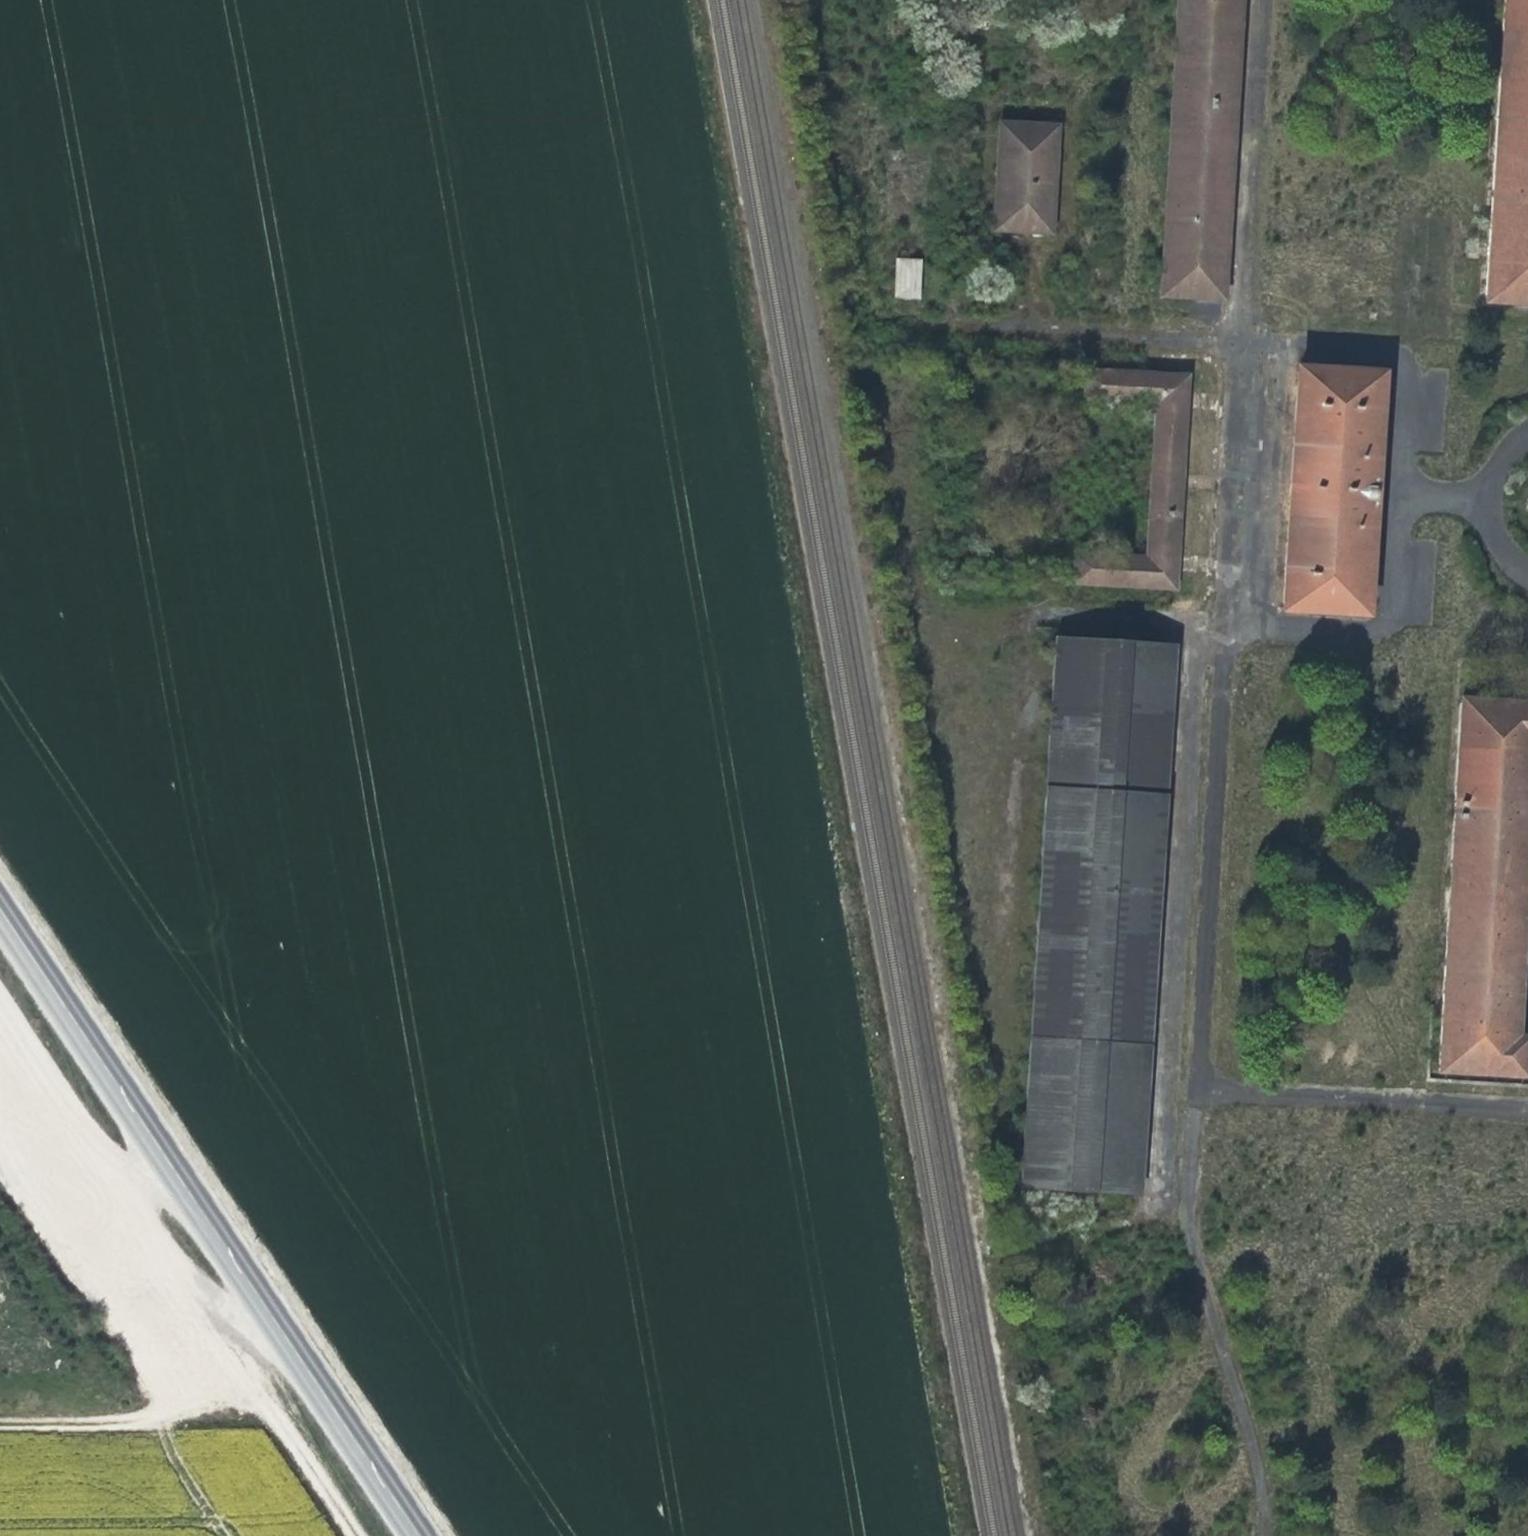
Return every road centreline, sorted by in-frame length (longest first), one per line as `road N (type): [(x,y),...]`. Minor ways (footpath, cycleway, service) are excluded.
road 1 (primary): [(418,1535),(0,913)]
road 2 (track): [(0,1412),(122,1407),(147,1378),(154,1333),(0,1045)]
road 3 (track): [(1262,1535),(1259,1475),(1187,1278),(1181,1218),(1196,1077)]

